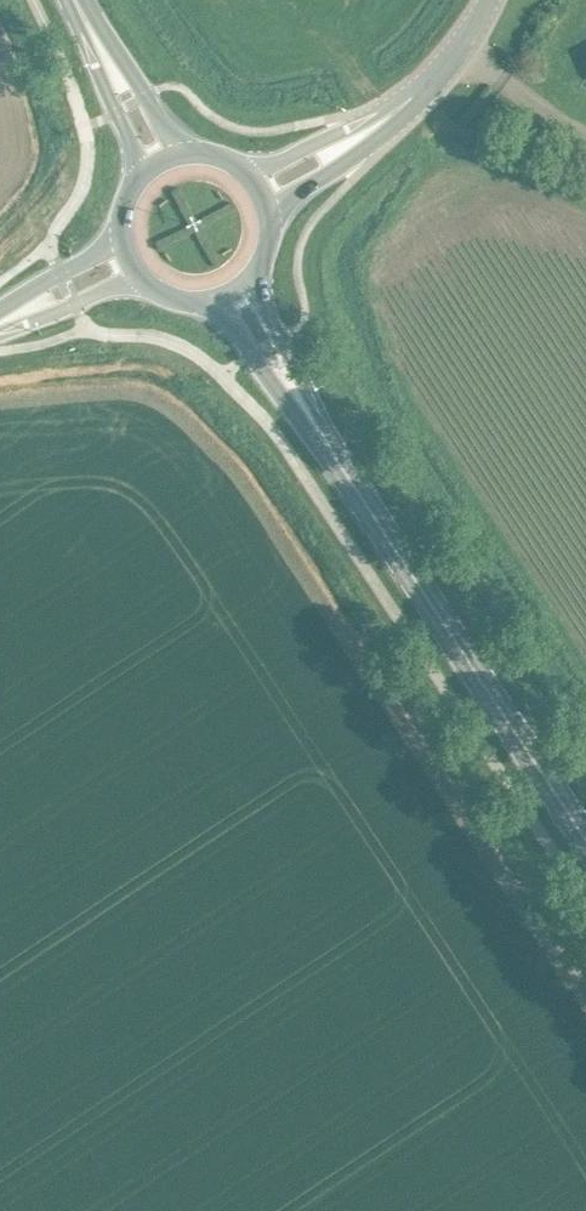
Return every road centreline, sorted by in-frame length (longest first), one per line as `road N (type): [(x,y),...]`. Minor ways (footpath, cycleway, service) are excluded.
road 1 (secondary): [(585,852),(296,392)]
road 2 (secondary): [(381,122),(449,63),(486,0)]
road 3 (secondary): [(381,122),(251,176)]
road 4 (secondary): [(268,205),(381,122)]
road 5 (secondary): [(101,51),(114,111),(144,172)]
road 6 (secondary): [(175,155),(142,96),(101,51)]
road 7 (secondary): [(221,298),(255,354),(296,392)]
road 8 (secondary): [(296,392),(248,281)]

